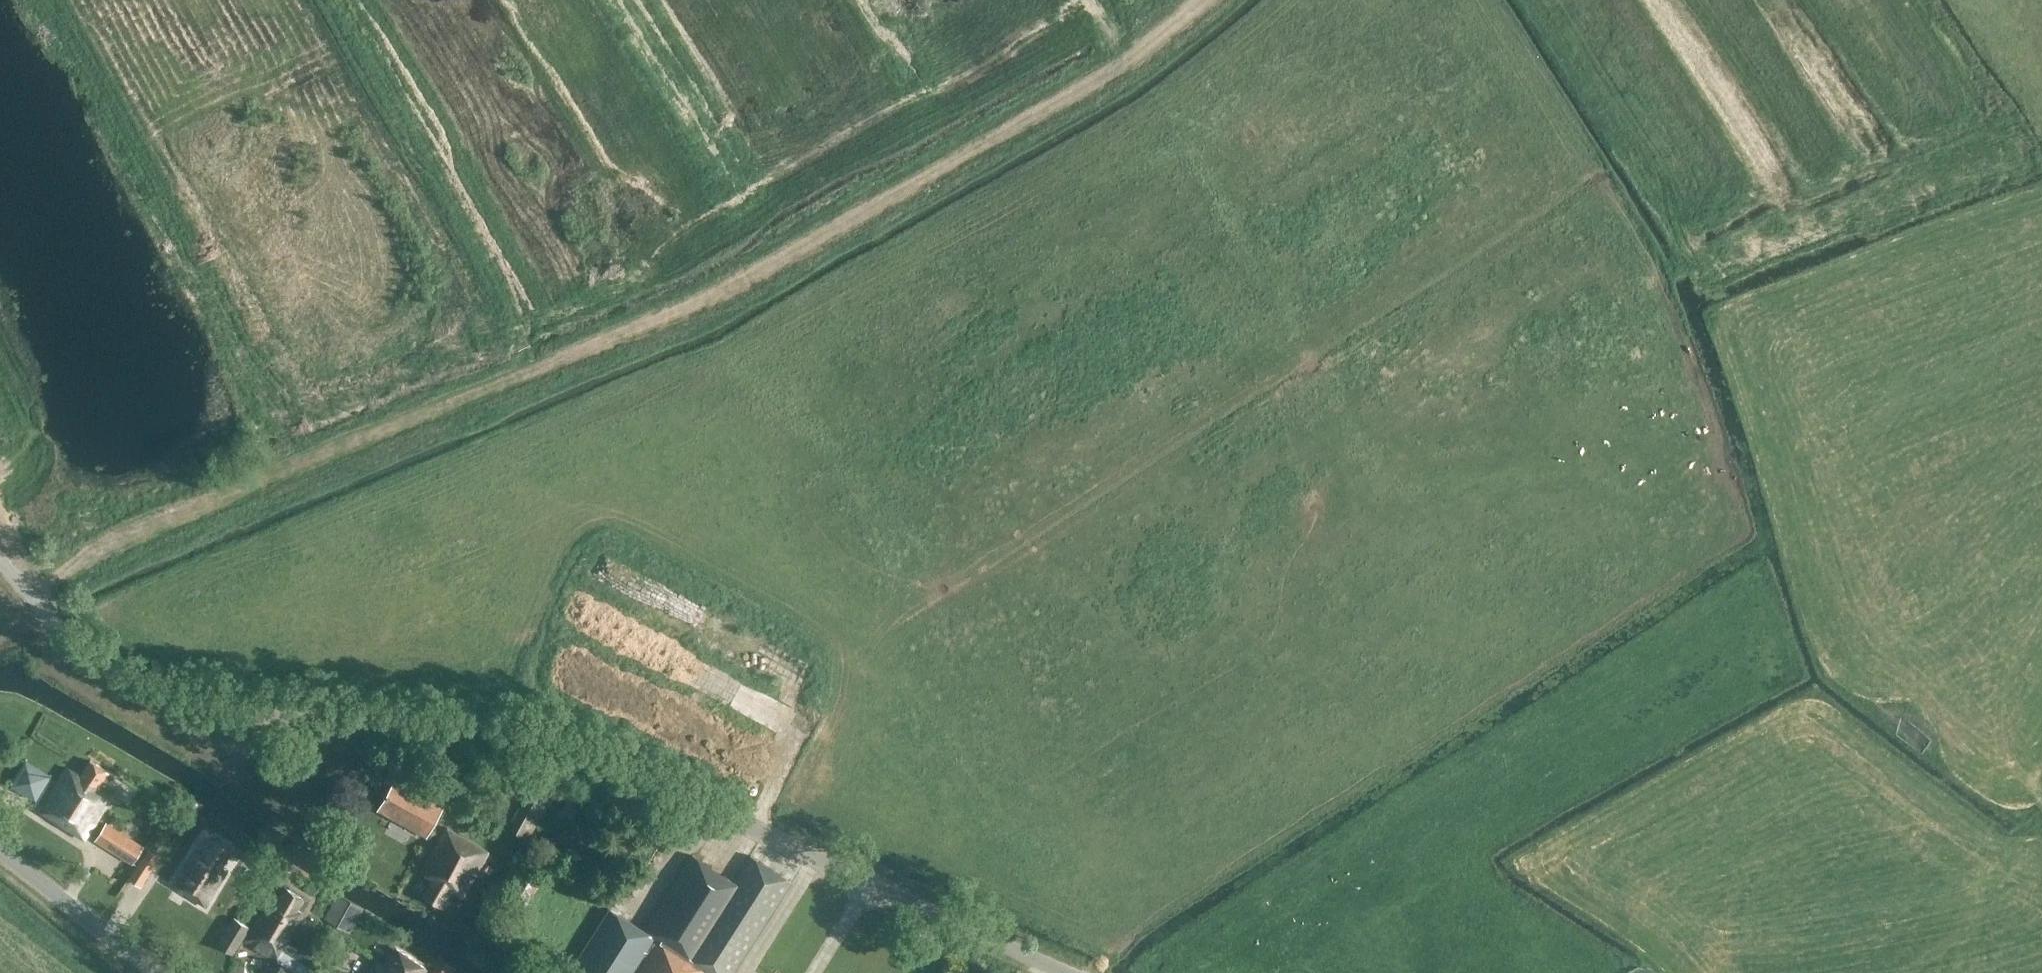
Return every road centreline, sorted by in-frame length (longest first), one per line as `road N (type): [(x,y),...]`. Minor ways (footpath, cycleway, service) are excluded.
road 1 (track): [(25,590),(114,544),(708,296),(1033,114),(1202,0)]
road 2 (tertiary): [(1068,972),(552,740),(172,701),(92,657),(0,561)]
road 3 (tertiary): [(158,972),(0,850)]

